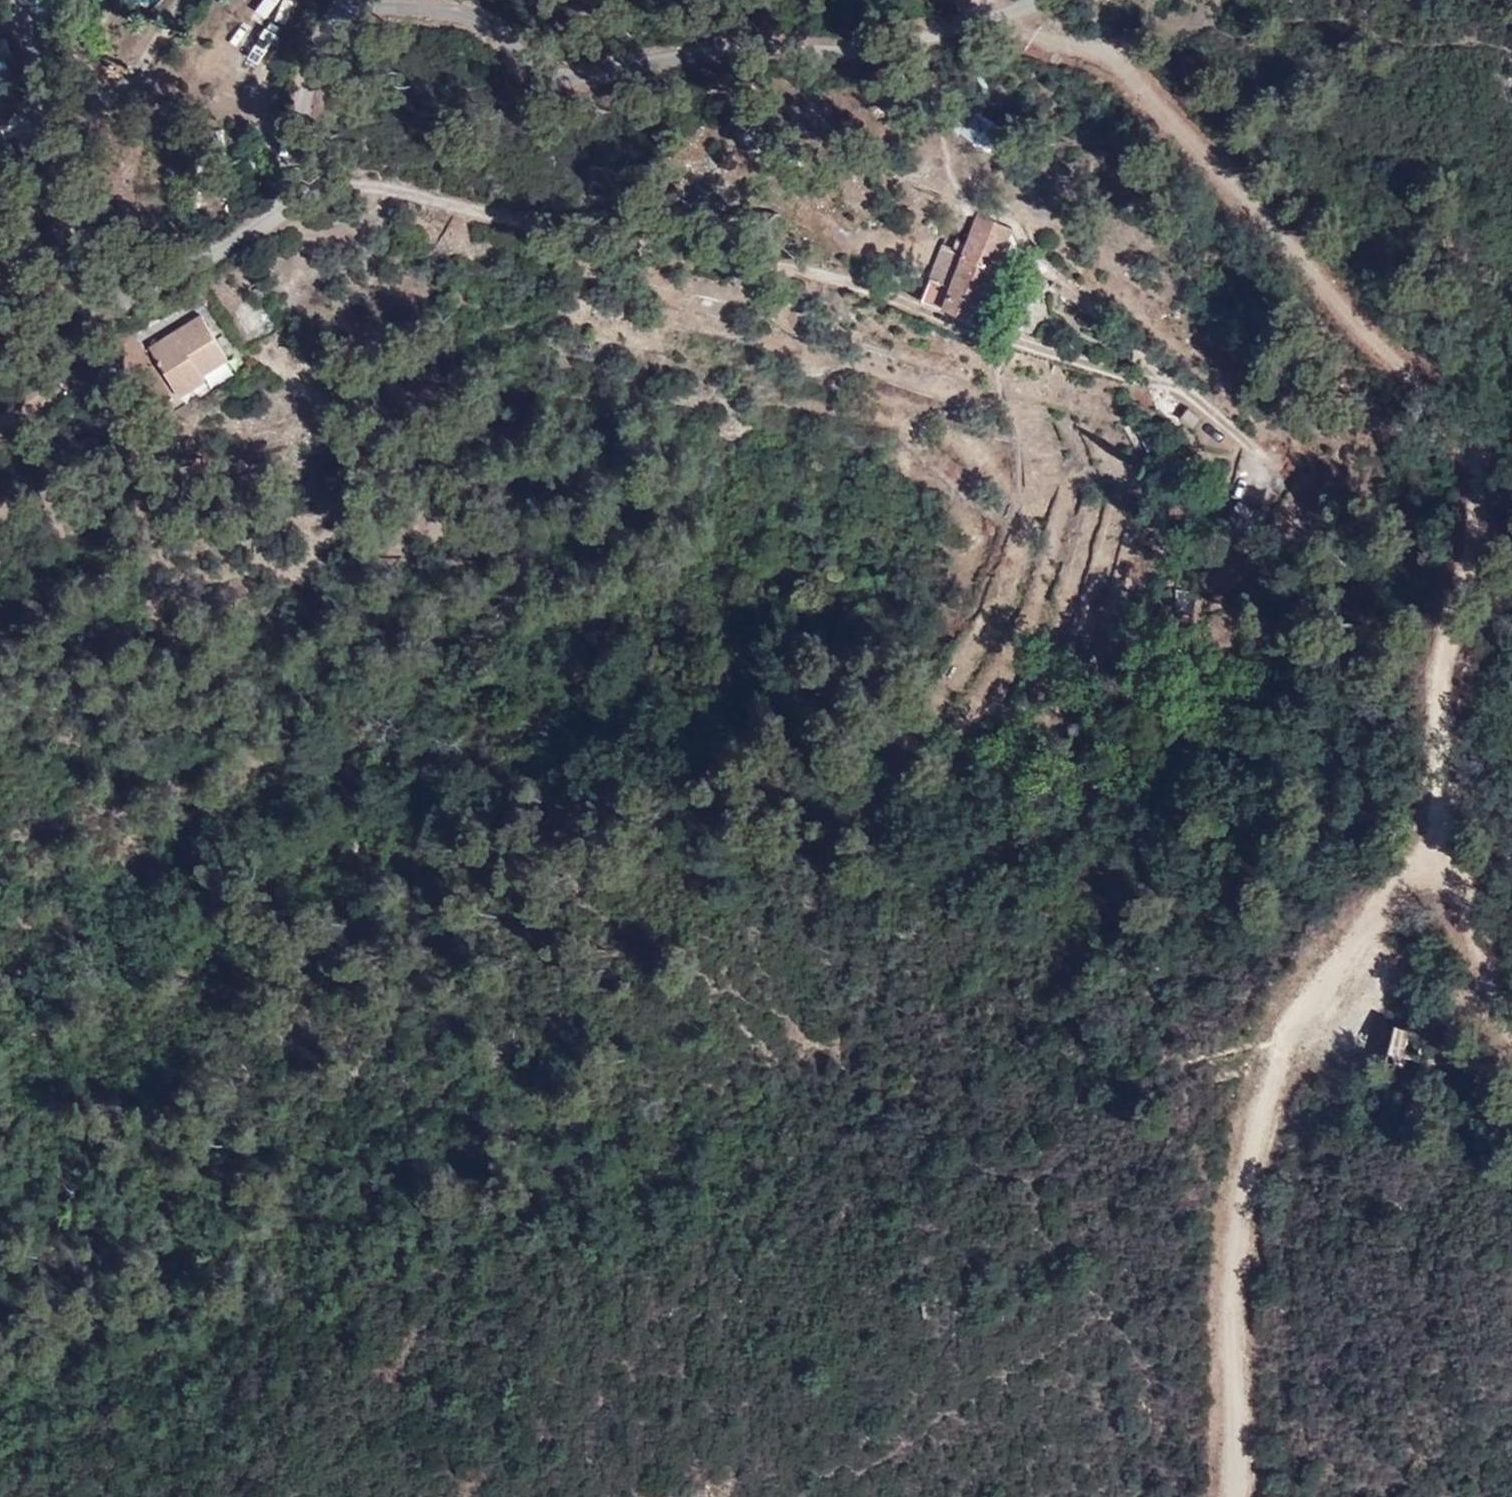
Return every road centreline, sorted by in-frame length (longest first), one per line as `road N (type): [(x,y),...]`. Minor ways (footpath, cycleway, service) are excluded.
road 1 (track): [(1433,859),(1441,813),(1444,657),(1479,542),(1477,446),(1133,74),(1105,55),(1001,19)]
road 2 (unclassified): [(21,0),(62,199),(90,268),(122,302),(267,223),(300,186),(328,29),(354,0)]
road 3 (unclassified): [(382,0),(473,20),(552,71),(579,76),(748,46),(854,50),(933,38),(1057,0)]
road 4 (track): [(1433,859),(1403,883),(1290,1031),(1243,1187),(1236,1496)]
road 5 (track): [(1511,1029),(1433,859)]

